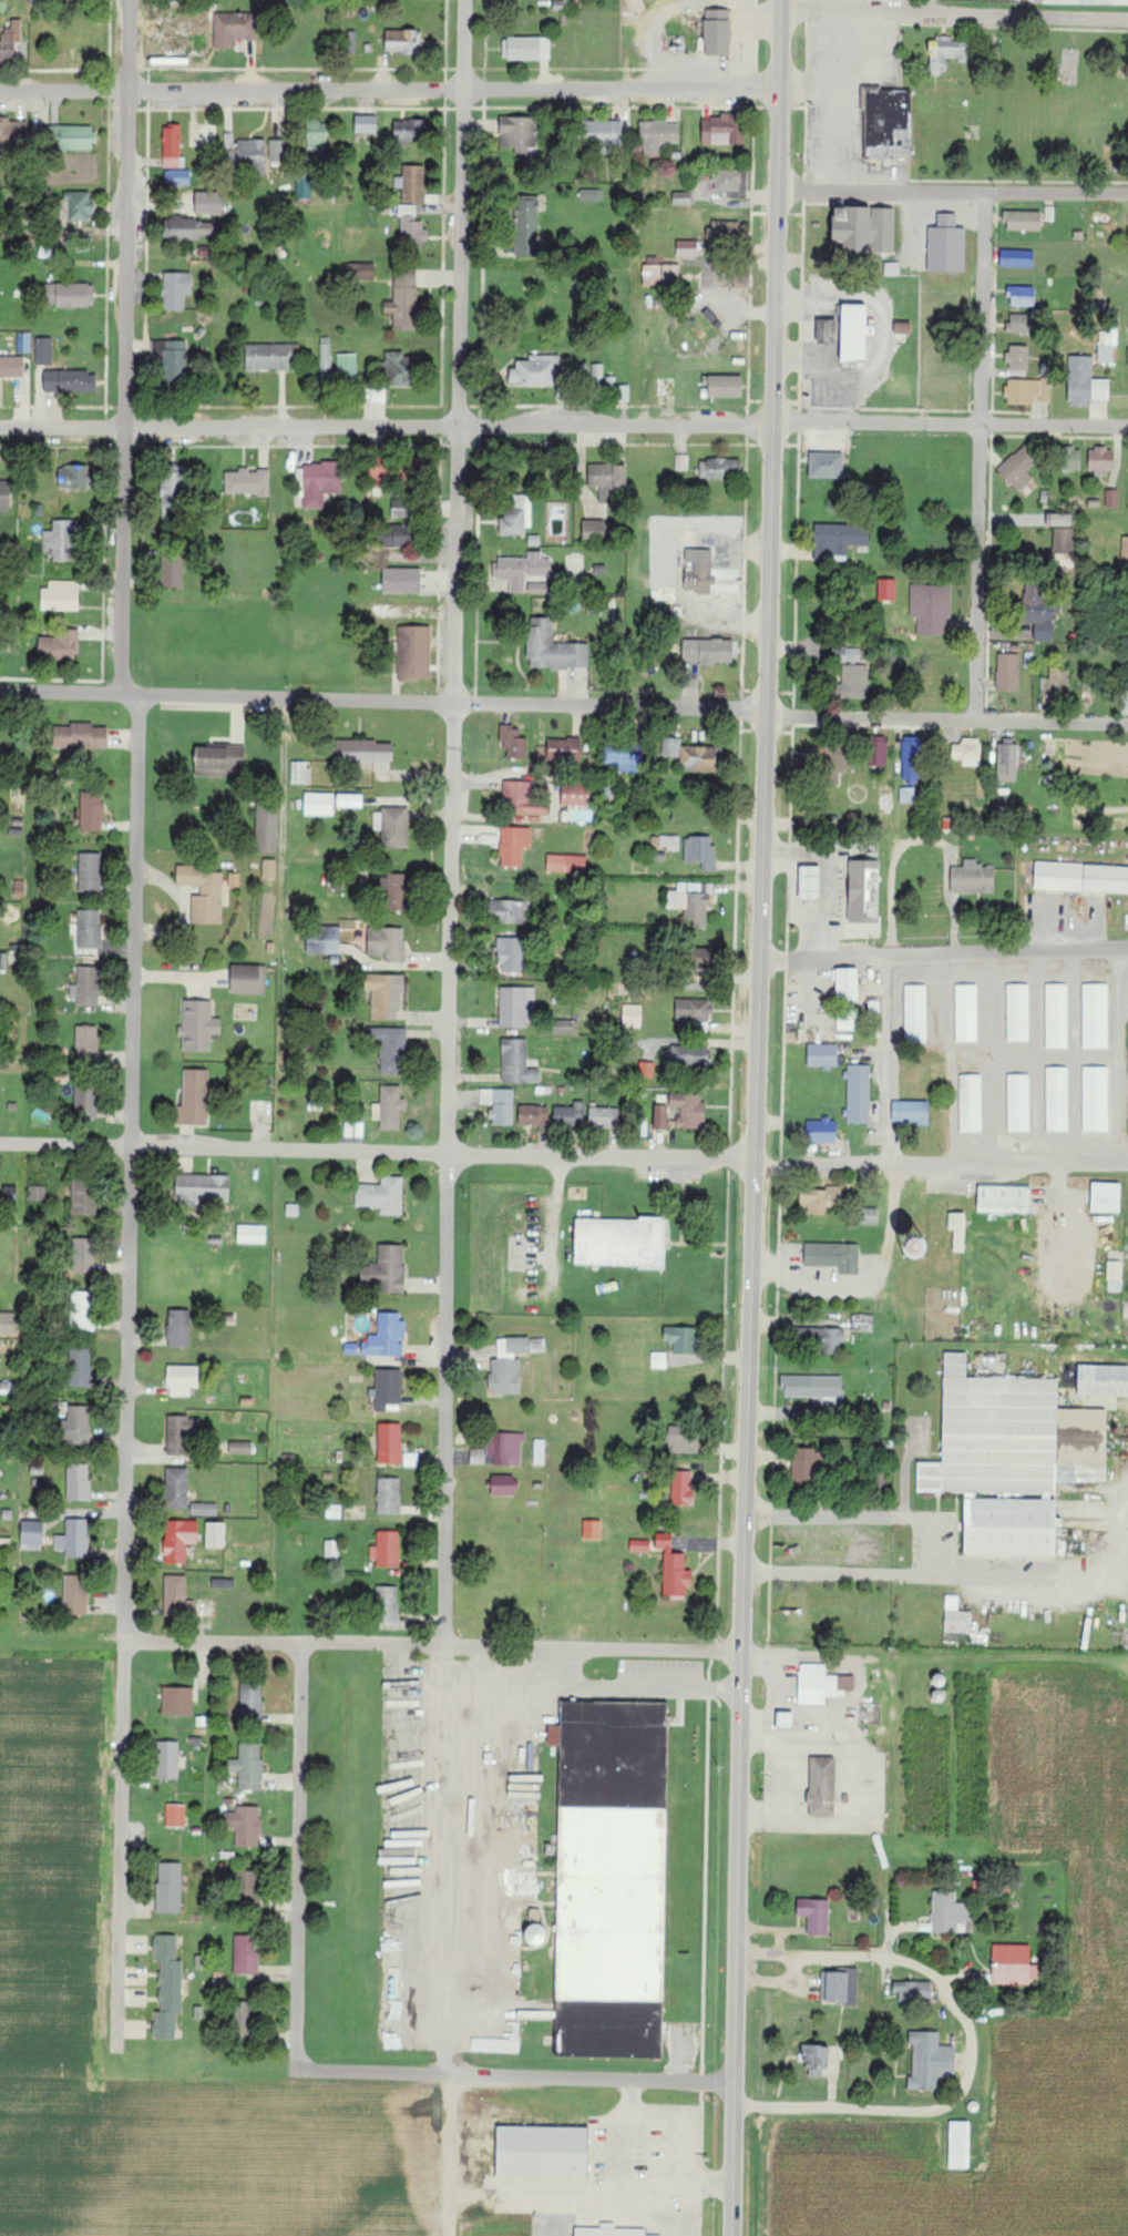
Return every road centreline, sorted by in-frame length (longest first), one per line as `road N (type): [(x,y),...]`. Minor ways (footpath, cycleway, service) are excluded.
road 1 (primary): [(733,2235),(780,0)]
road 2 (residential): [(450,2073),(450,1152),(466,0)]
road 3 (residential): [(116,2050),(139,693)]
road 4 (residential): [(1127,724),(787,716),(745,706),(0,690)]
road 5 (residential): [(1127,1160),(755,1163),(0,1141)]
road 6 (residential): [(1127,423),(0,426)]
road 7 (residential): [(779,90),(0,89)]
road 8 (residential): [(122,693),(128,0)]
road 9 (residential): [(752,1274),(855,1293),(881,1278),(894,1199),(891,859),(902,839),(936,839),(960,859)]
road 10 (residential): [(744,1652),(124,1638)]
road 11 (residential): [(304,1642),(297,2065),(450,2073)]
road 12 (residential): [(978,719),(985,191)]
road 13 (residential): [(735,2104),(923,2109),(965,2095),(975,2065),(972,2024),(924,1967)]
road 14 (residential): [(760,954),(1127,948)]
road 15 (residential): [(1127,192),(777,190)]
road 16 (residential): [(1127,20),(780,12)]
road 17 (residential): [(450,2073),(735,2080)]
road 18 (residential): [(288,697),(283,948)]
road 19 (residential): [(936,1576),(940,1520),(746,1514)]
road 20 (residential): [(744,1652),(775,1655),(779,1818),(740,1818)]
road 21 (residential): [(936,1576),(1069,1575),(1125,1545),(1127,1535)]
road 22 (residential): [(745,1568),(936,1576)]
road 23 (residential): [(738,1957),(890,1957),(924,1967)]
road 24 (residential): [(450,2073),(451,2235)]

